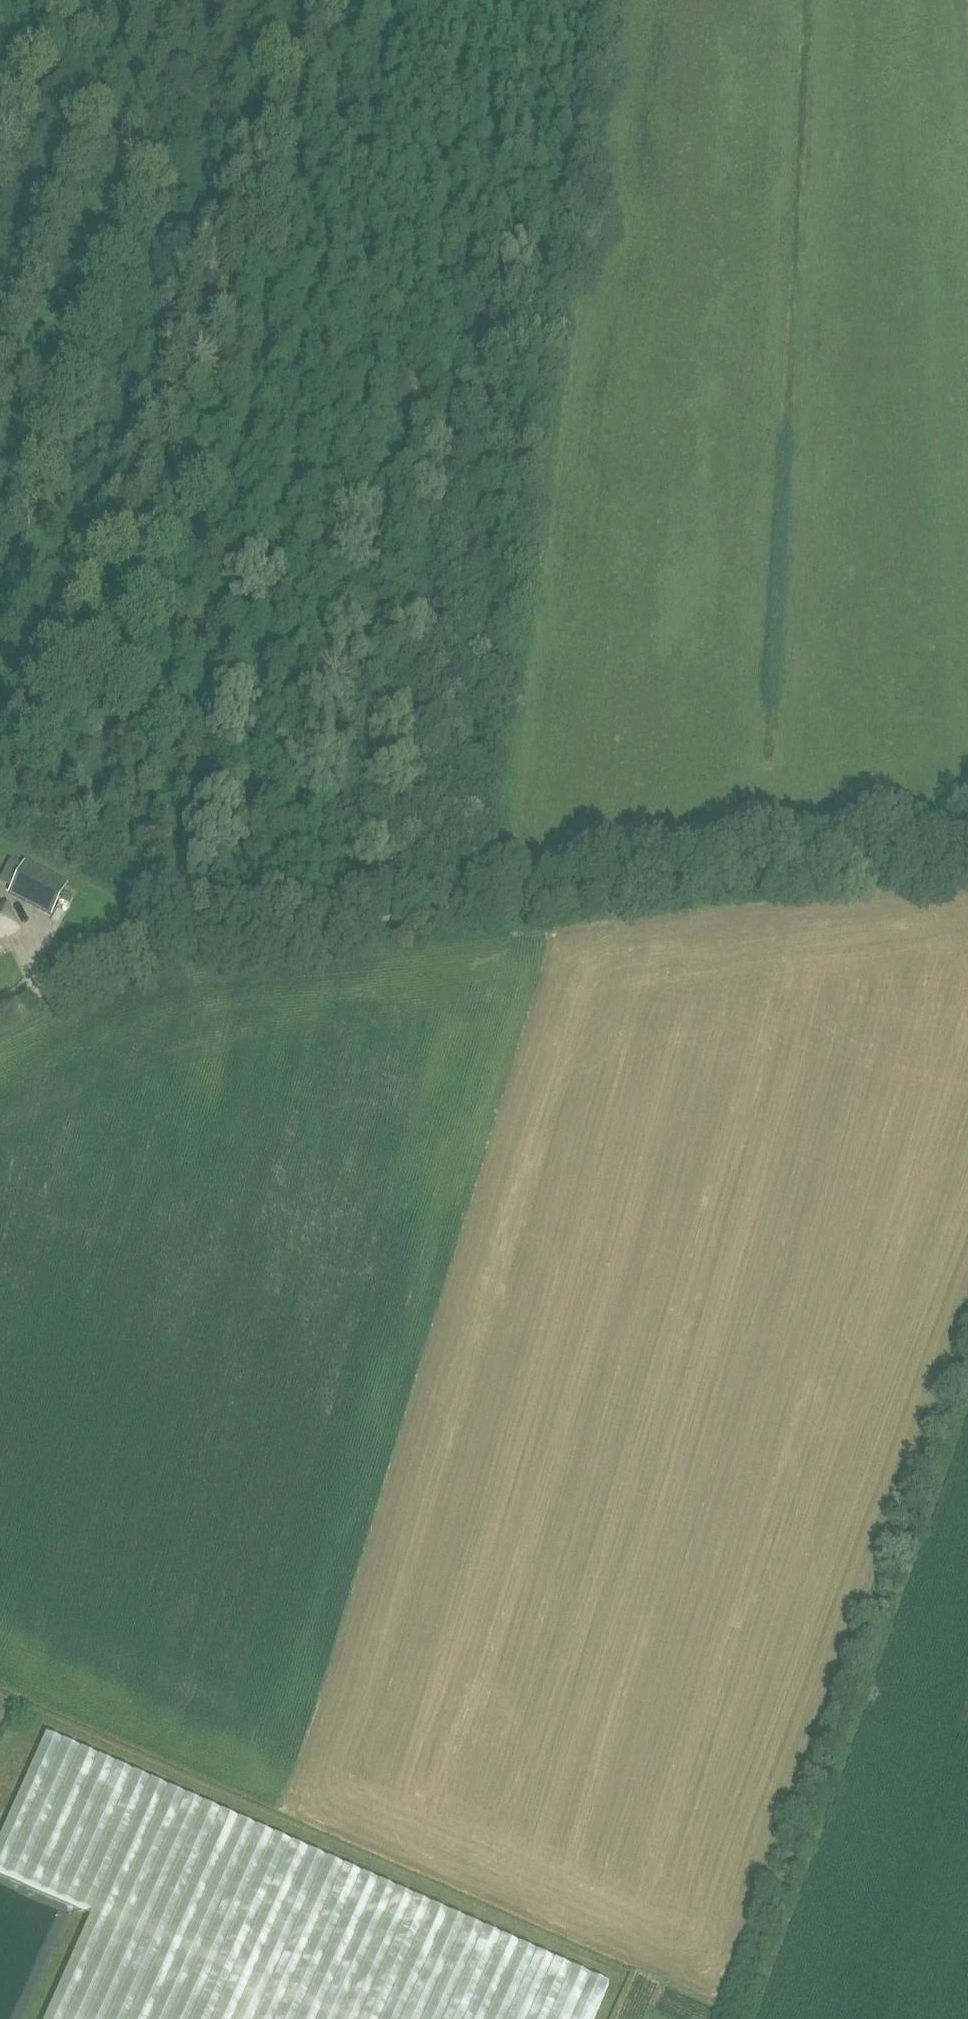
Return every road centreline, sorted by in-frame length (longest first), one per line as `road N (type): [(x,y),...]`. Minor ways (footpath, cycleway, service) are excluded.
road 1 (track): [(0,1011),(101,964),(165,947),(967,843)]

